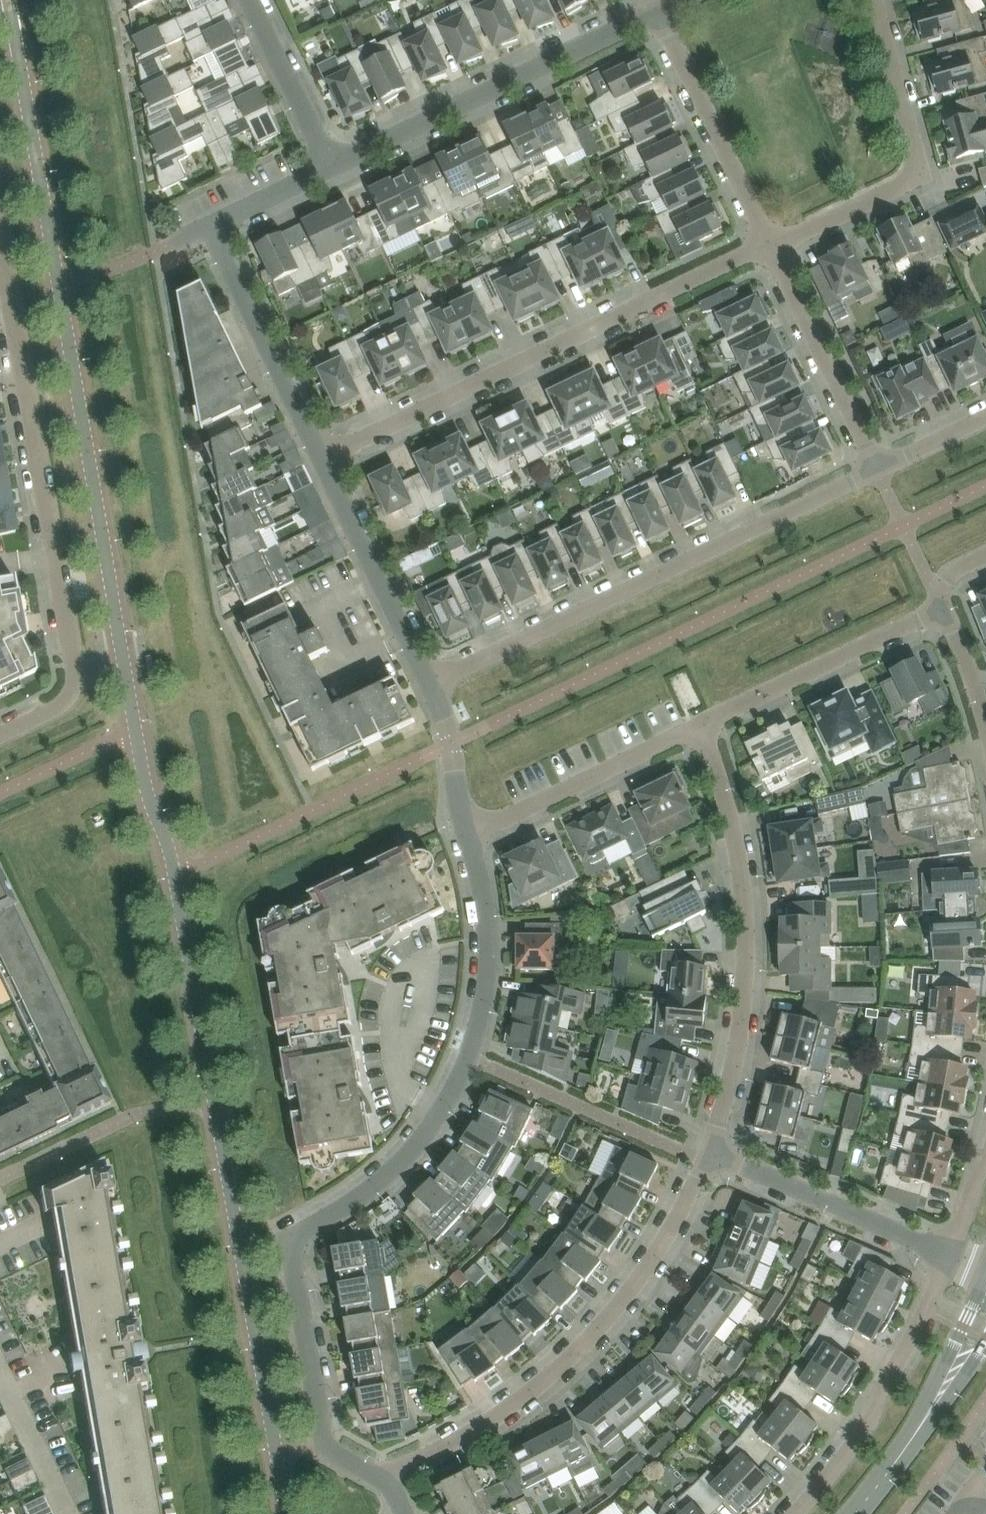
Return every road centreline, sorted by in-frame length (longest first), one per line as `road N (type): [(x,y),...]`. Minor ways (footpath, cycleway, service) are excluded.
road 1 (residential): [(394,1489),(327,1453),(295,1260),(304,1232),(414,1151),(469,1055),(484,997),(487,939),(467,834)]
road 2 (residential): [(0,734),(55,708),(77,683),(0,272)]
road 3 (residential): [(432,679),(881,470)]
road 4 (residential): [(322,461),(768,246)]
road 5 (residential): [(394,1489),(511,1414),(597,1338),(658,1262),(717,1156)]
road 6 (residential): [(717,1156),(741,1025),(744,902),(732,815),(700,726)]
road 7 (residential): [(322,461),(221,233),(232,217),(330,170)]
road 8 (residential): [(330,170),(656,12)]
road 9 (residential): [(768,246),(914,185),(922,172),(876,0)]
road 10 (residential): [(795,1513),(888,1383),(952,1256)]
road 11 (residential): [(700,726),(928,617),(942,599)]
road 12 (residential): [(768,246),(656,12)]
road 13 (residential): [(467,834),(700,726)]
road 14 (residential): [(952,1256),(717,1156)]
road 15 (residential): [(881,470),(768,246)]
road 16 (residential): [(432,679),(322,461)]
road 17 (tertiary): [(854,1513),(945,1388),(985,1309)]
road 18 (residential): [(330,170),(247,0)]
road 19 (residential): [(467,834),(452,742),(432,679)]

